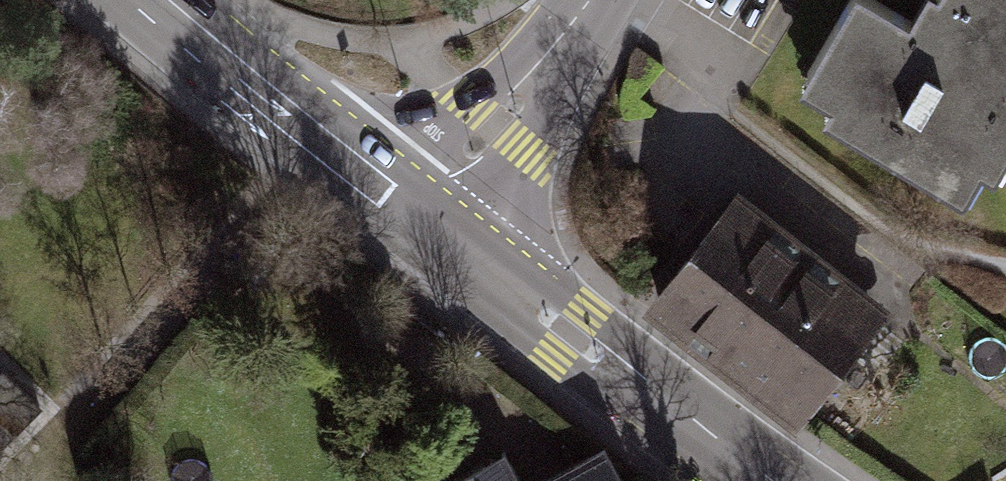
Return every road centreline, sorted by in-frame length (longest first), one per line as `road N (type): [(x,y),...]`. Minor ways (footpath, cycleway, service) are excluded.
road 1 (primary): [(780,480),(420,222)]
road 2 (primary): [(420,222),(155,0)]
road 3 (tertiary): [(420,222),(590,0)]

